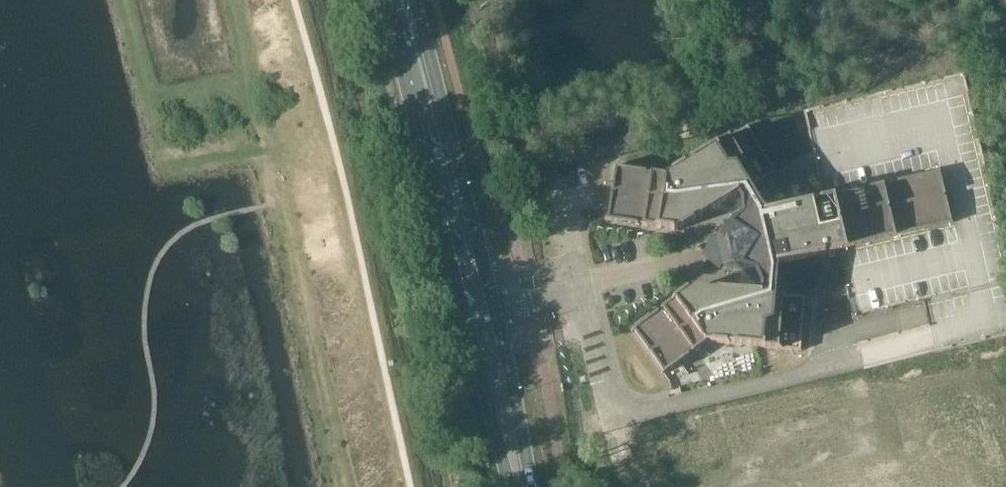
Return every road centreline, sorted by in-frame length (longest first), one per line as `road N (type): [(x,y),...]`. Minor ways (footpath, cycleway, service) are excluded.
road 1 (primary): [(387,0),(510,486)]
road 2 (primary): [(529,486),(506,353),(409,0)]
road 3 (track): [(720,486),(870,449)]

